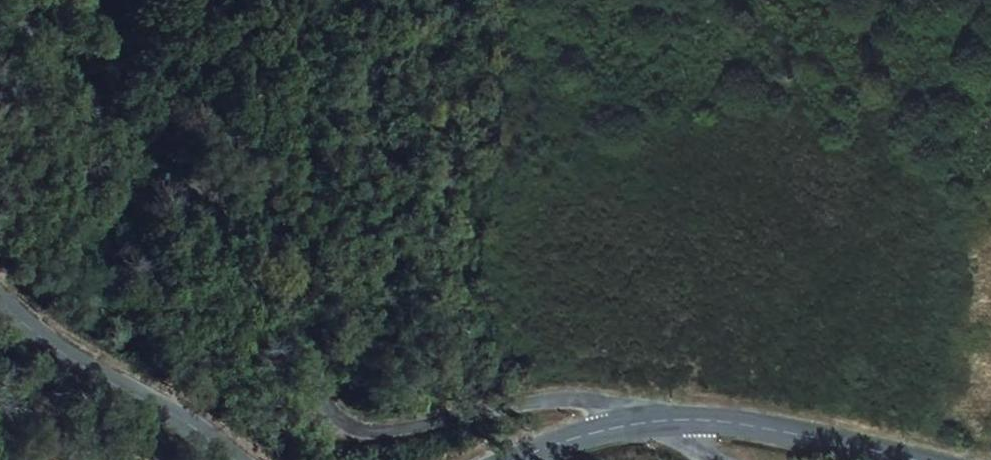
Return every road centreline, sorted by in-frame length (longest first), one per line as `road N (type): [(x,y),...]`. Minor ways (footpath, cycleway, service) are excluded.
road 1 (unclassified): [(642,422),(570,398),(395,431),(339,419),(328,404),(298,280),(270,240),(239,212),(160,173),(64,53),(2,0)]
road 2 (tertiary): [(235,459),(105,381),(0,303)]
road 3 (tertiary): [(912,459),(724,421),(642,422)]
road 4 (tertiary): [(642,422),(515,459)]

